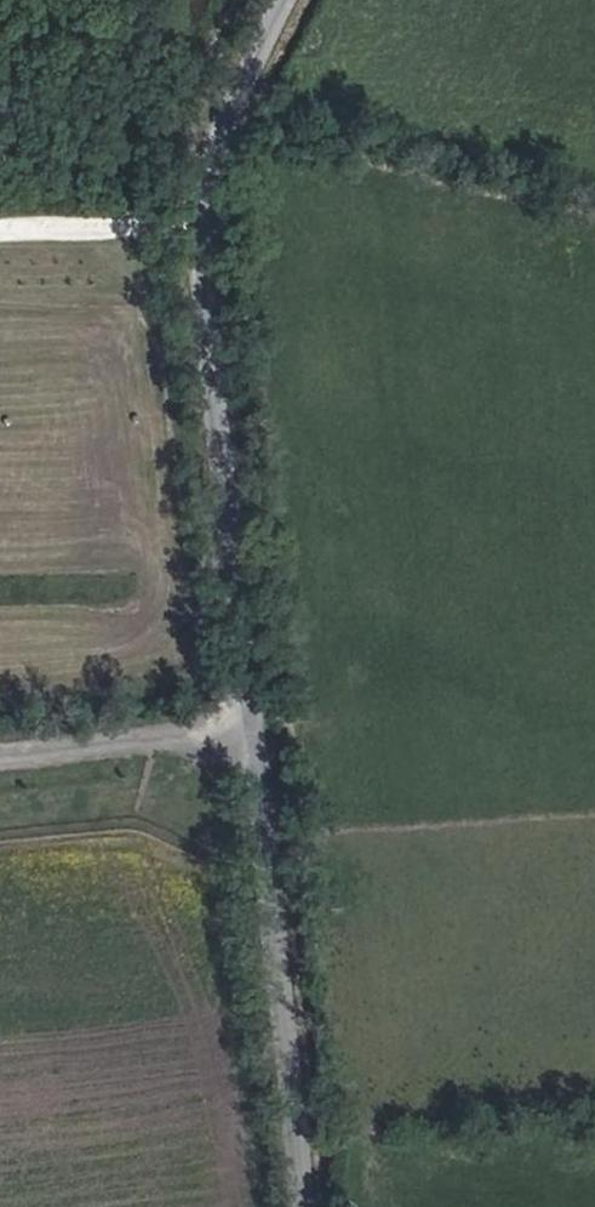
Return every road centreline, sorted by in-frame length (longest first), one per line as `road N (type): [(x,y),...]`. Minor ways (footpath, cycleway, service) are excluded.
road 1 (unclassified): [(280,0),(200,164),(313,1206)]
road 2 (track): [(0,757),(258,716)]
road 3 (track): [(0,228),(208,222)]

